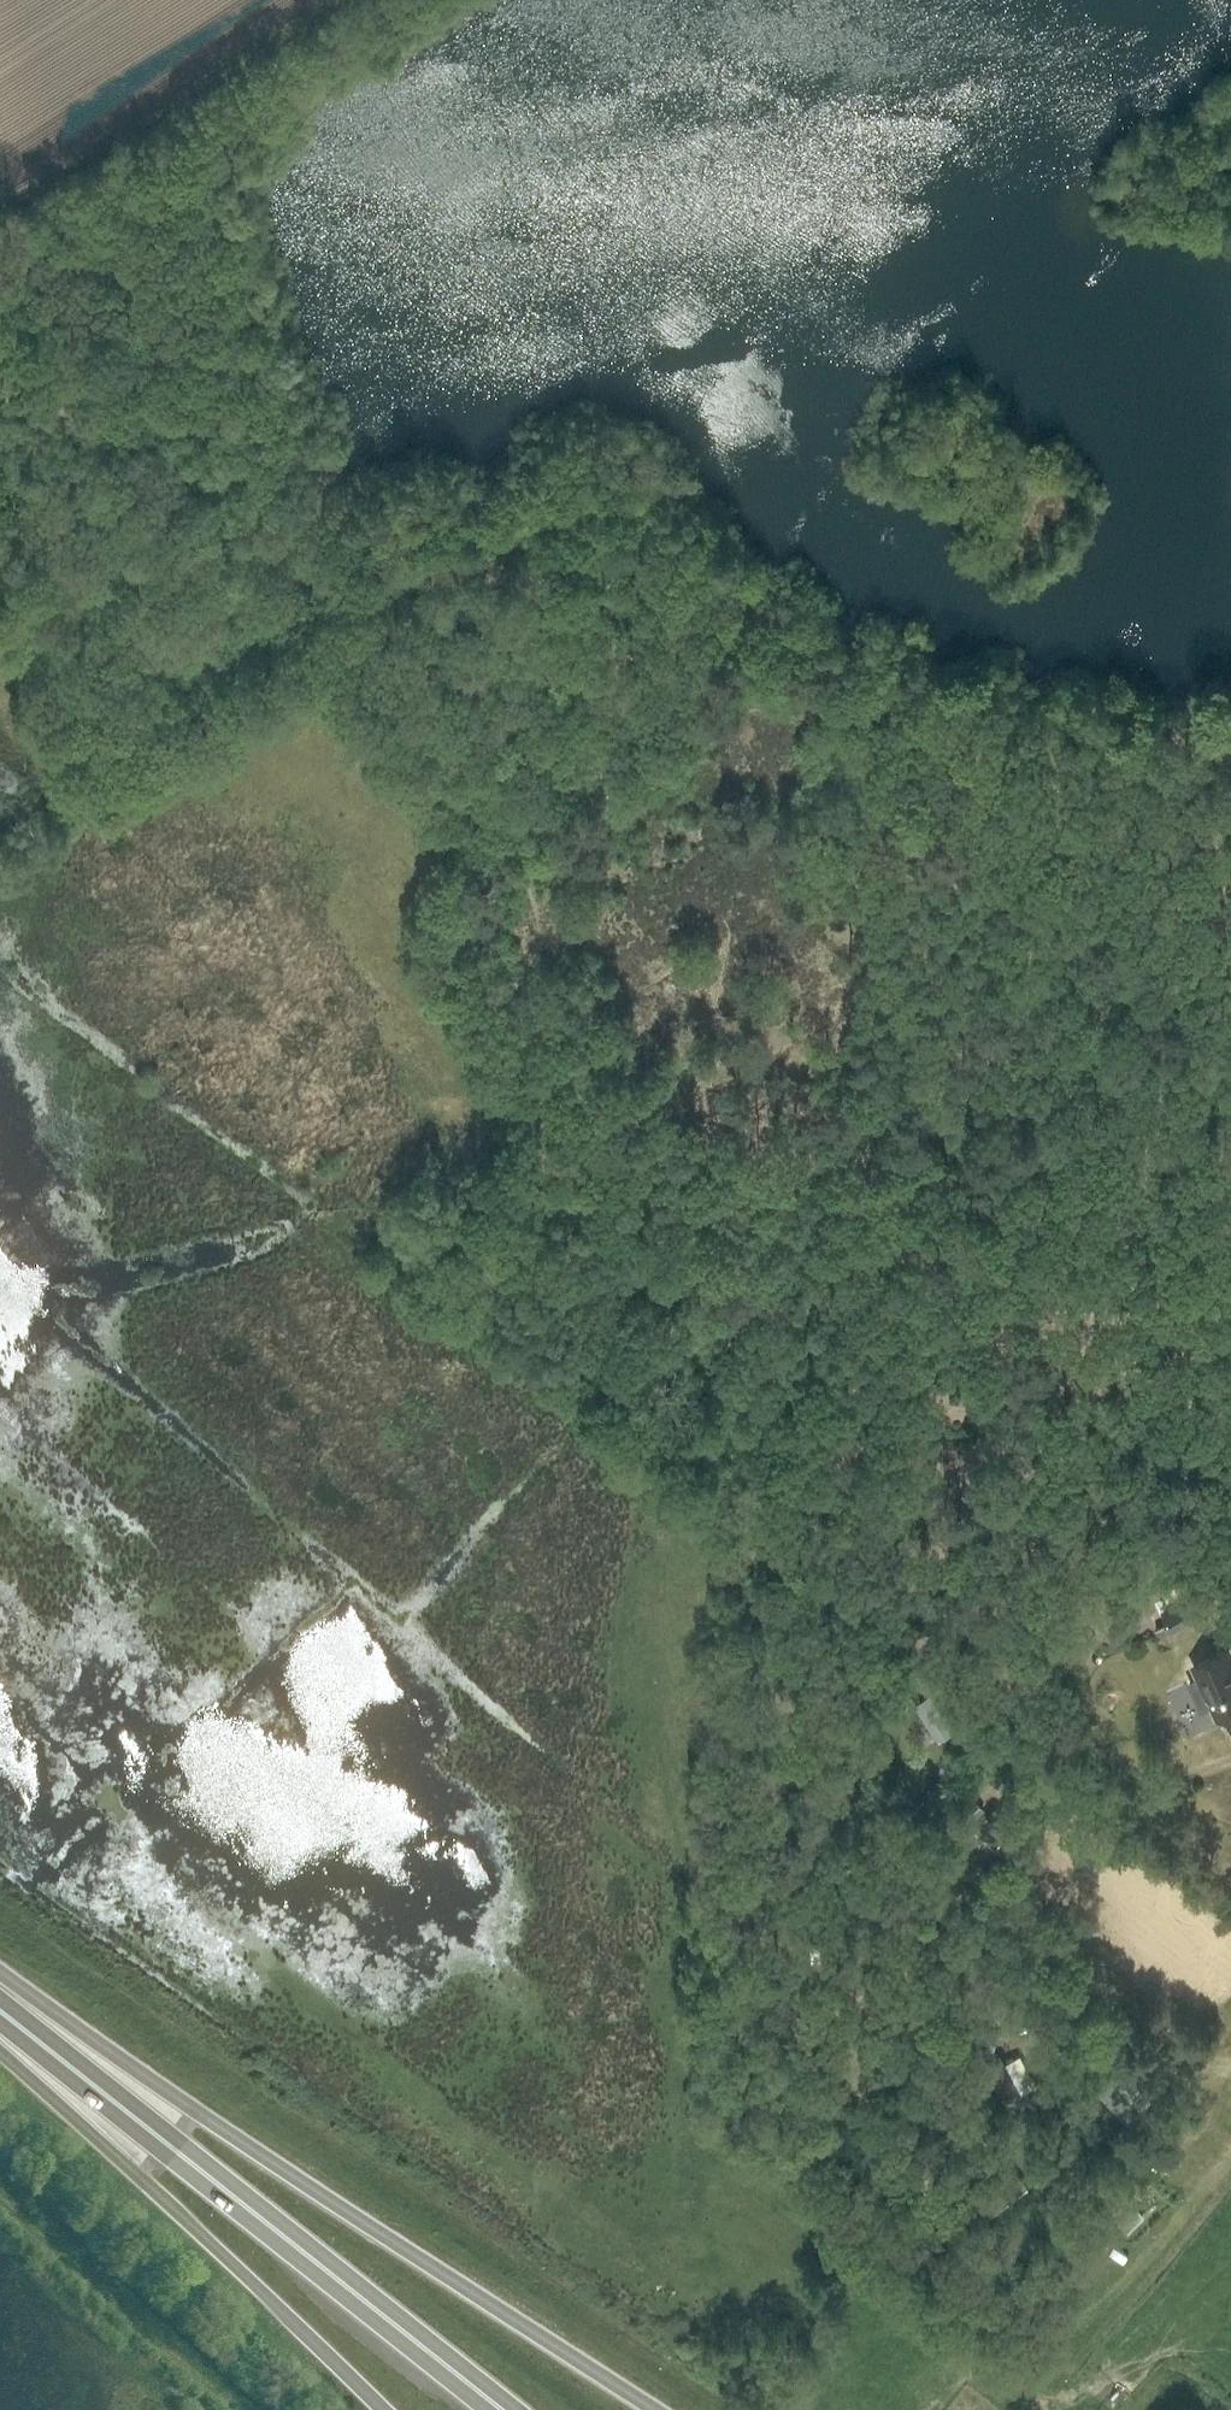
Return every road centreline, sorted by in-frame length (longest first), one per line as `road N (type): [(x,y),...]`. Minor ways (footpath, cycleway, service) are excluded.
road 1 (trunk): [(654,2409),(0,1992)]
road 2 (track): [(1230,2152),(1086,2317),(1030,2333),(999,2306),(885,2127),(793,2012),(781,1966)]
road 3 (trunk): [(502,2409),(0,2011)]
road 4 (trunk): [(0,2031),(136,2176),(383,2409)]
road 5 (track): [(224,2409),(0,2208)]

